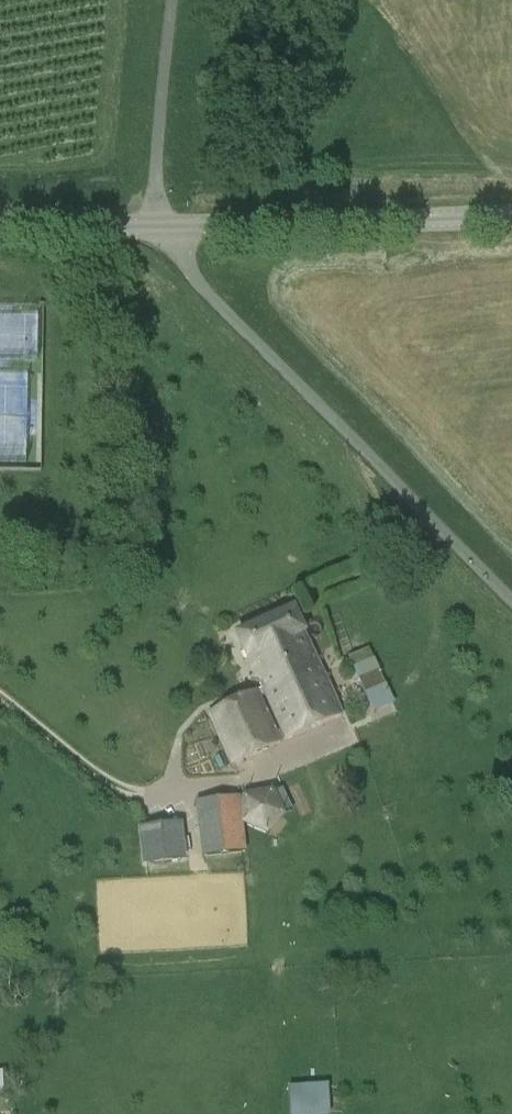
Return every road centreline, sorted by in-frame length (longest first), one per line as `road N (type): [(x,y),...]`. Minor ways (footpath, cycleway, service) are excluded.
road 1 (residential): [(160,223),(181,258),(265,350),(511,598)]
road 2 (tertiary): [(160,223),(511,217)]
road 3 (residential): [(175,0),(160,223)]
road 4 (tertiary): [(160,223),(0,223)]

